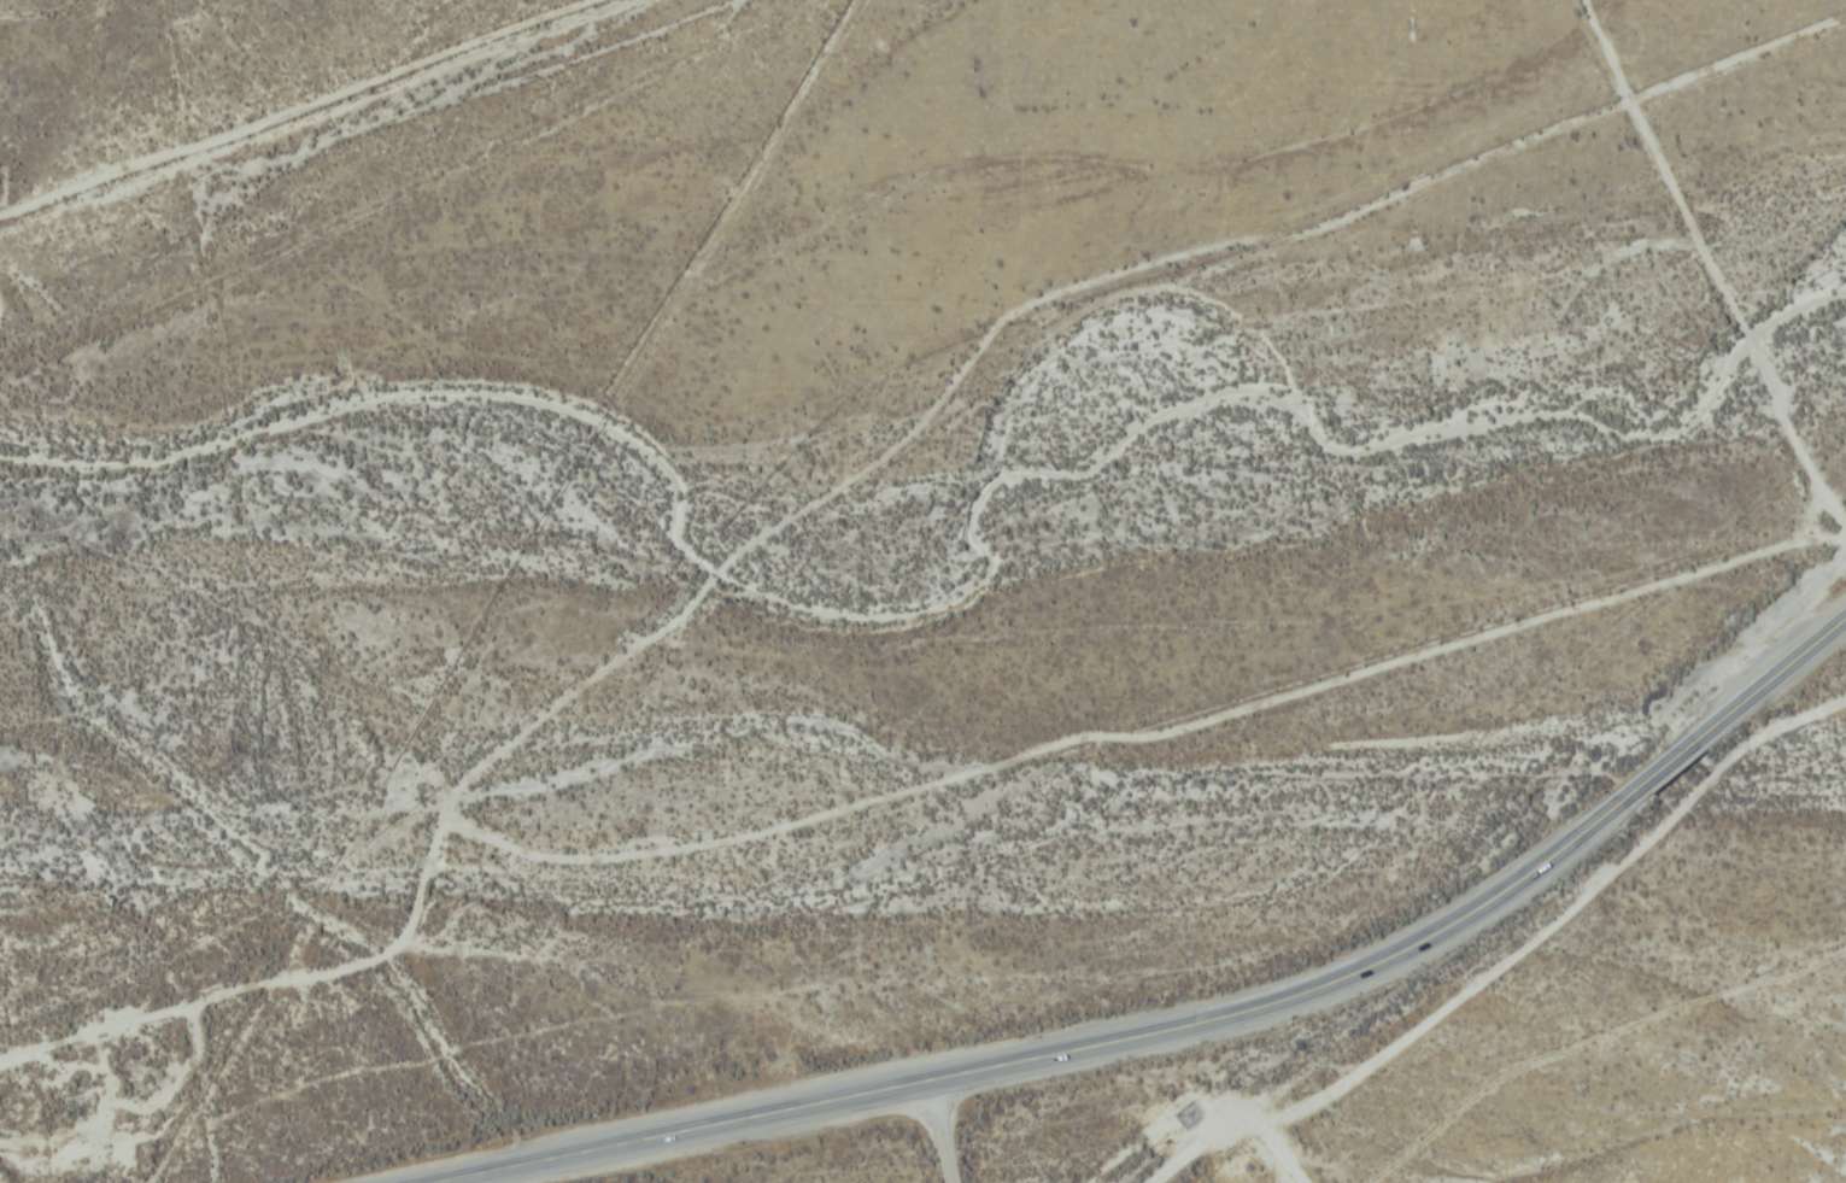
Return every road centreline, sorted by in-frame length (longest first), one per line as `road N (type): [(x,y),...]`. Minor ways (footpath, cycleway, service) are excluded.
road 1 (primary): [(420,1182),(1179,1029),(1330,982),(1402,950),(1536,868),(1845,616)]

